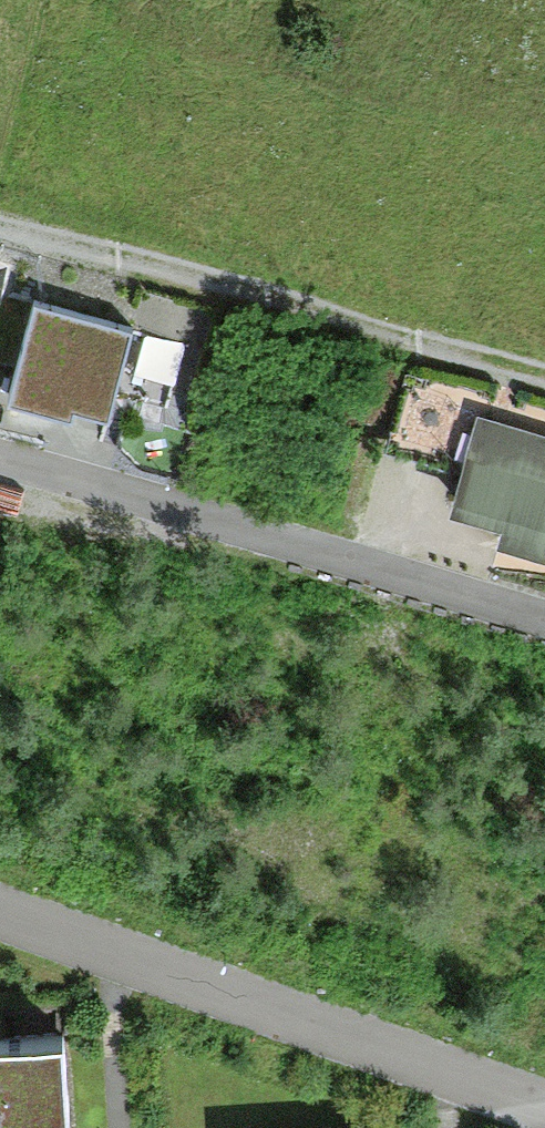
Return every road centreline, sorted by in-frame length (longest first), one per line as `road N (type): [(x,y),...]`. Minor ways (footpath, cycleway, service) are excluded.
road 1 (residential): [(0,922),(544,1109)]
road 2 (track): [(0,225),(352,319),(544,381)]
road 3 (residential): [(0,466),(544,608)]

